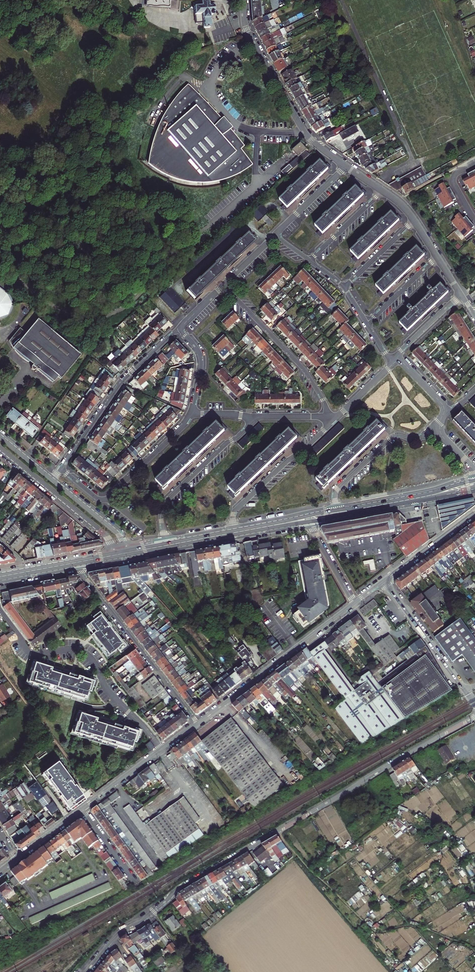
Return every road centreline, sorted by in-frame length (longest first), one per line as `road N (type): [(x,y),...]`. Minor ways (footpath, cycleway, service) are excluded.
road 1 (residential): [(474,717),(178,888),(115,937),(86,971)]
road 2 (residential): [(74,563),(198,723)]
road 3 (residential): [(347,166),(301,126),(250,37),(243,0)]
road 4 (tertiary): [(355,603),(198,723)]
road 5 (residential): [(61,469),(121,383),(180,328)]
road 6 (residential): [(191,412),(109,498),(95,497),(61,469)]
road 7 (residential): [(328,418),(306,373),(224,285)]
road 8 (residential): [(167,545),(164,504),(254,417)]
road 9 (residential): [(0,448),(105,535),(114,555)]
road 10 (residential): [(335,419),(237,509),(235,533)]
road 11 (track): [(269,242),(250,223),(178,288),(198,311)]
road 12 (residential): [(384,580),(474,702)]
road 13 (tertiary): [(198,723),(82,809)]
road 14 (secondary): [(474,479),(336,509)]
road 15 (residential): [(336,509),(338,488),(393,437),(418,438),(433,427)]
road 16 (secondary): [(338,518),(474,491)]

